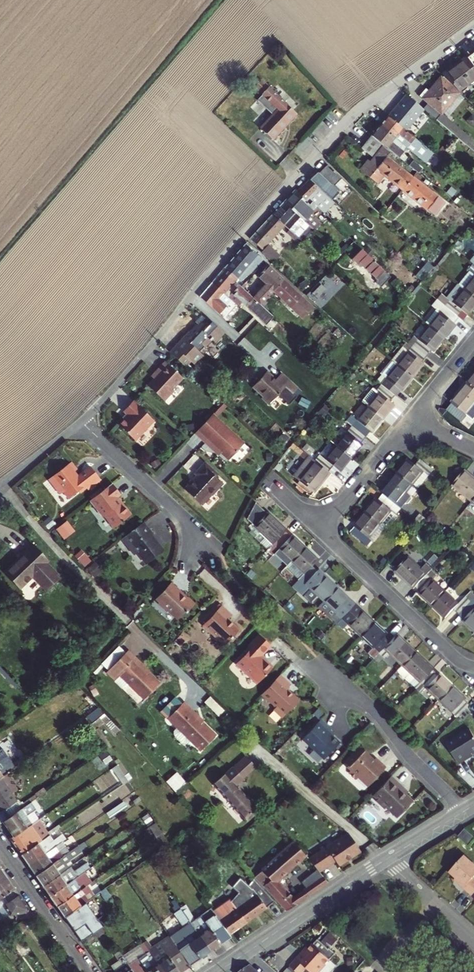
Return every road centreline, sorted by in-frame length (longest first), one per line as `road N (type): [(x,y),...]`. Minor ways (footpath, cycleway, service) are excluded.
road 1 (residential): [(83,422),(307,164),(369,105),(473,28)]
road 2 (residential): [(321,664),(465,810)]
road 3 (residential): [(321,532),(455,658),(473,667)]
road 4 (residential): [(83,422),(192,523),(196,544),(180,573)]
road 5 (tertiary): [(247,953),(386,860)]
road 6 (residential): [(0,844),(89,971)]
road 7 (residential): [(410,418),(321,532)]

